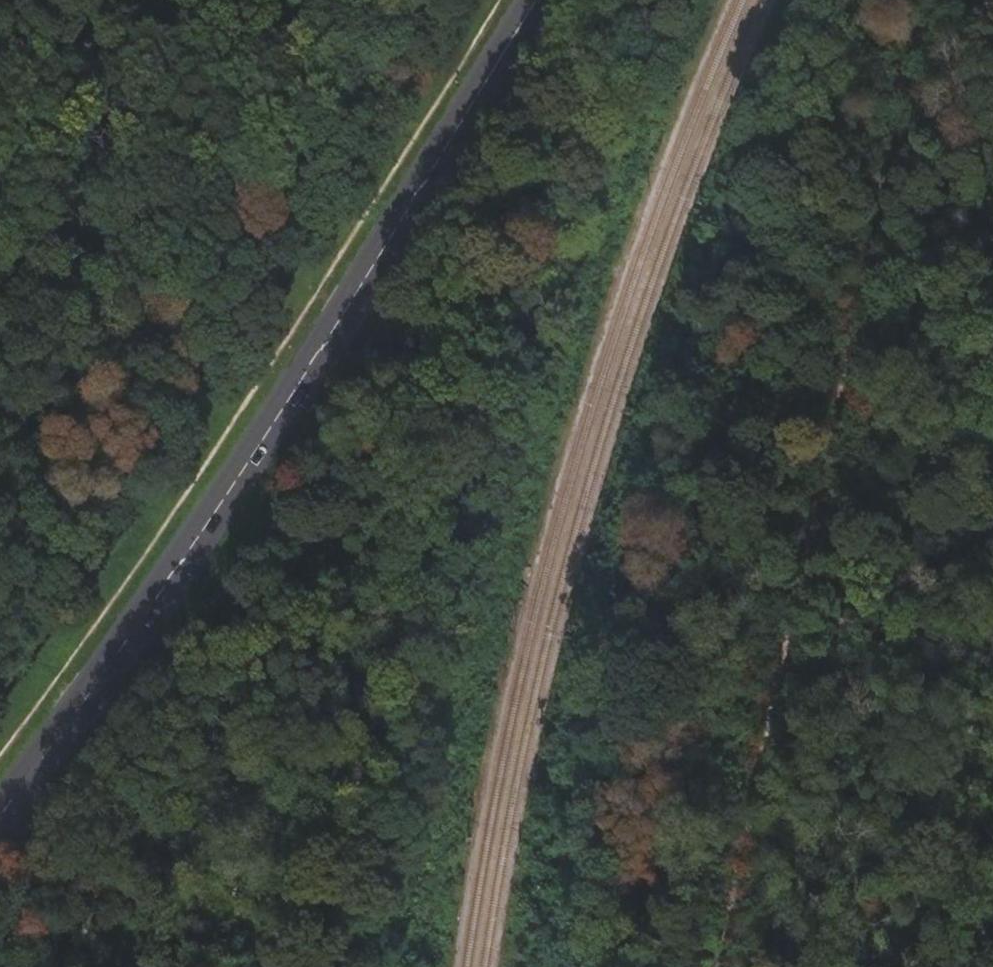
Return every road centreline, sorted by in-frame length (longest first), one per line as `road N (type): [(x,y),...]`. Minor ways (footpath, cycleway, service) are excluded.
road 1 (secondary): [(0,785),(403,214),(493,66)]

